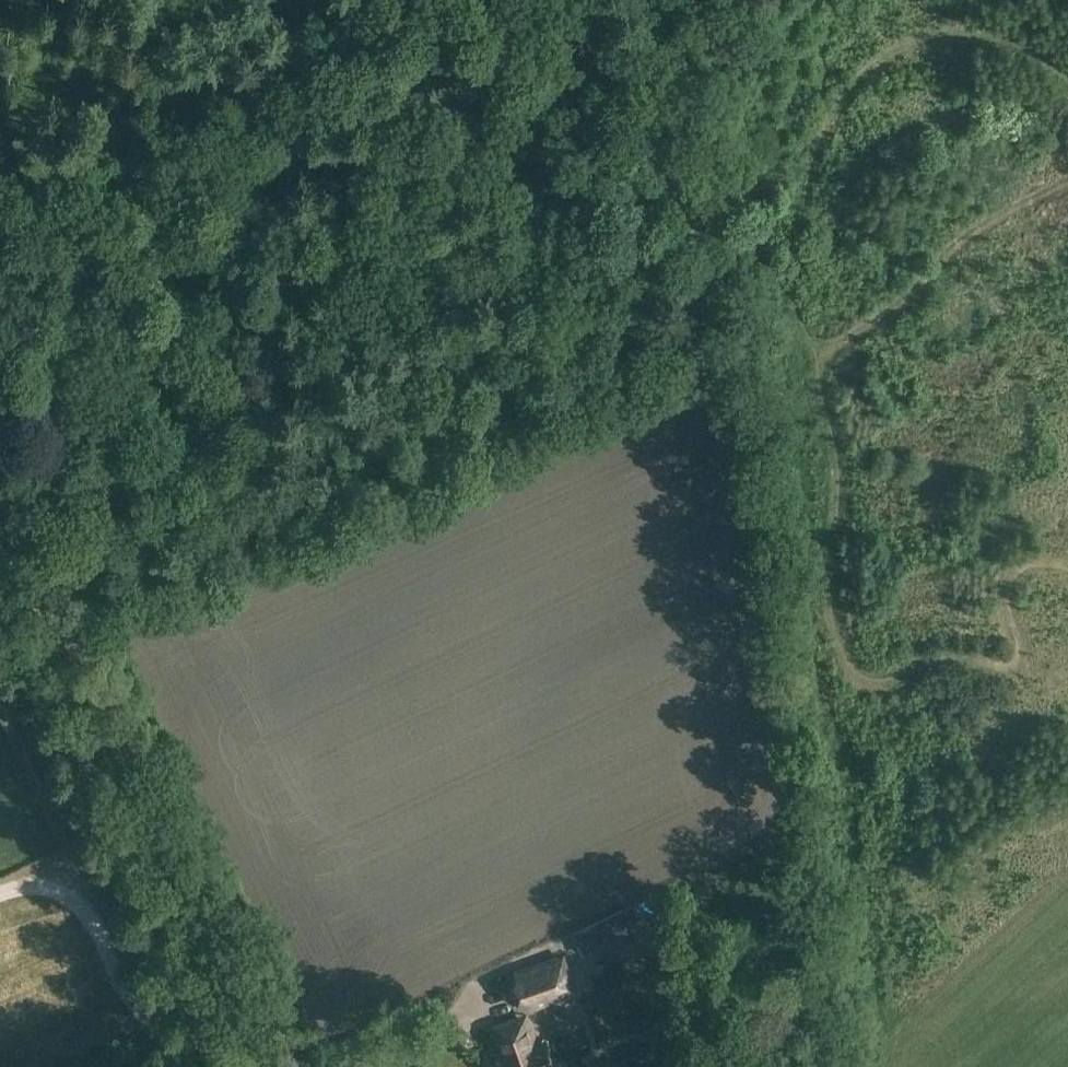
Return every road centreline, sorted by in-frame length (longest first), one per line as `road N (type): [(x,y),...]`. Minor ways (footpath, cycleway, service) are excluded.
road 1 (secondary): [(289,1066),(0,478)]

